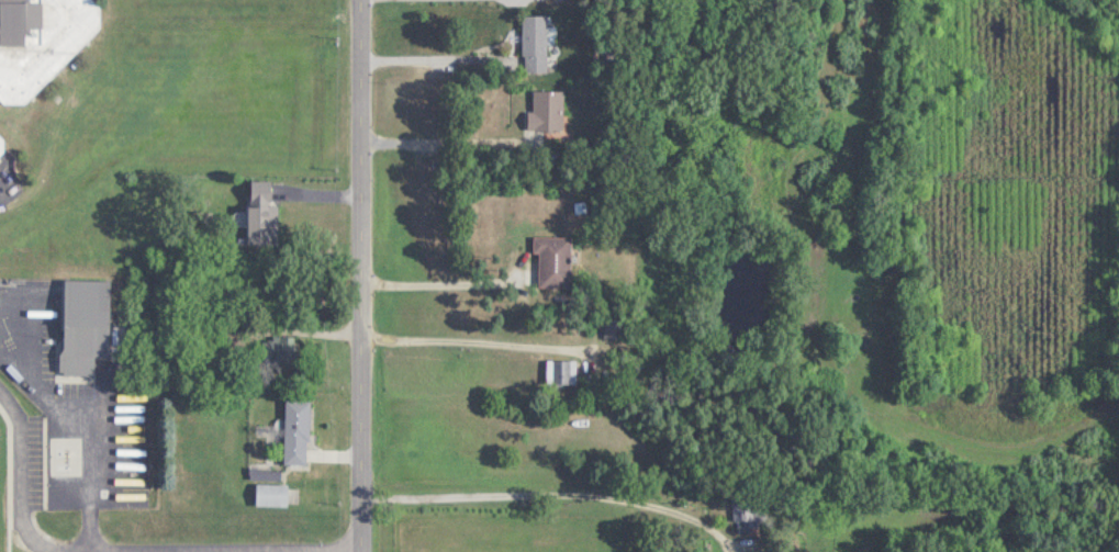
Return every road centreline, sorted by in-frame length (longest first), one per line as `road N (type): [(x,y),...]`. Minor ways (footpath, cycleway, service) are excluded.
road 1 (residential): [(362,551),(362,0)]

